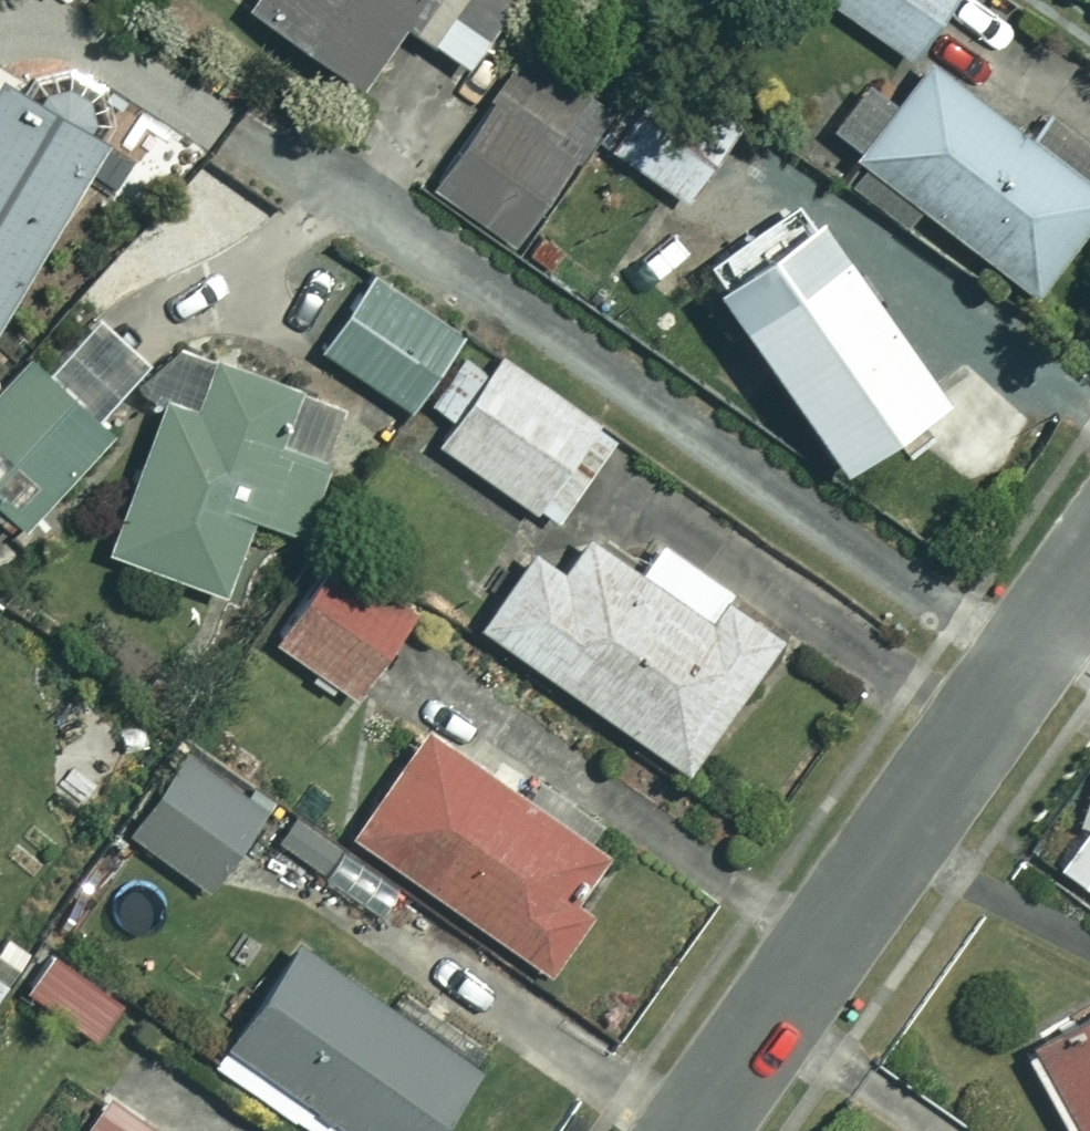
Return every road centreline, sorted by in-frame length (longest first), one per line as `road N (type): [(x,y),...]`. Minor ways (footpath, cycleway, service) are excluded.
road 1 (residential): [(1089,574),(709,1130)]

